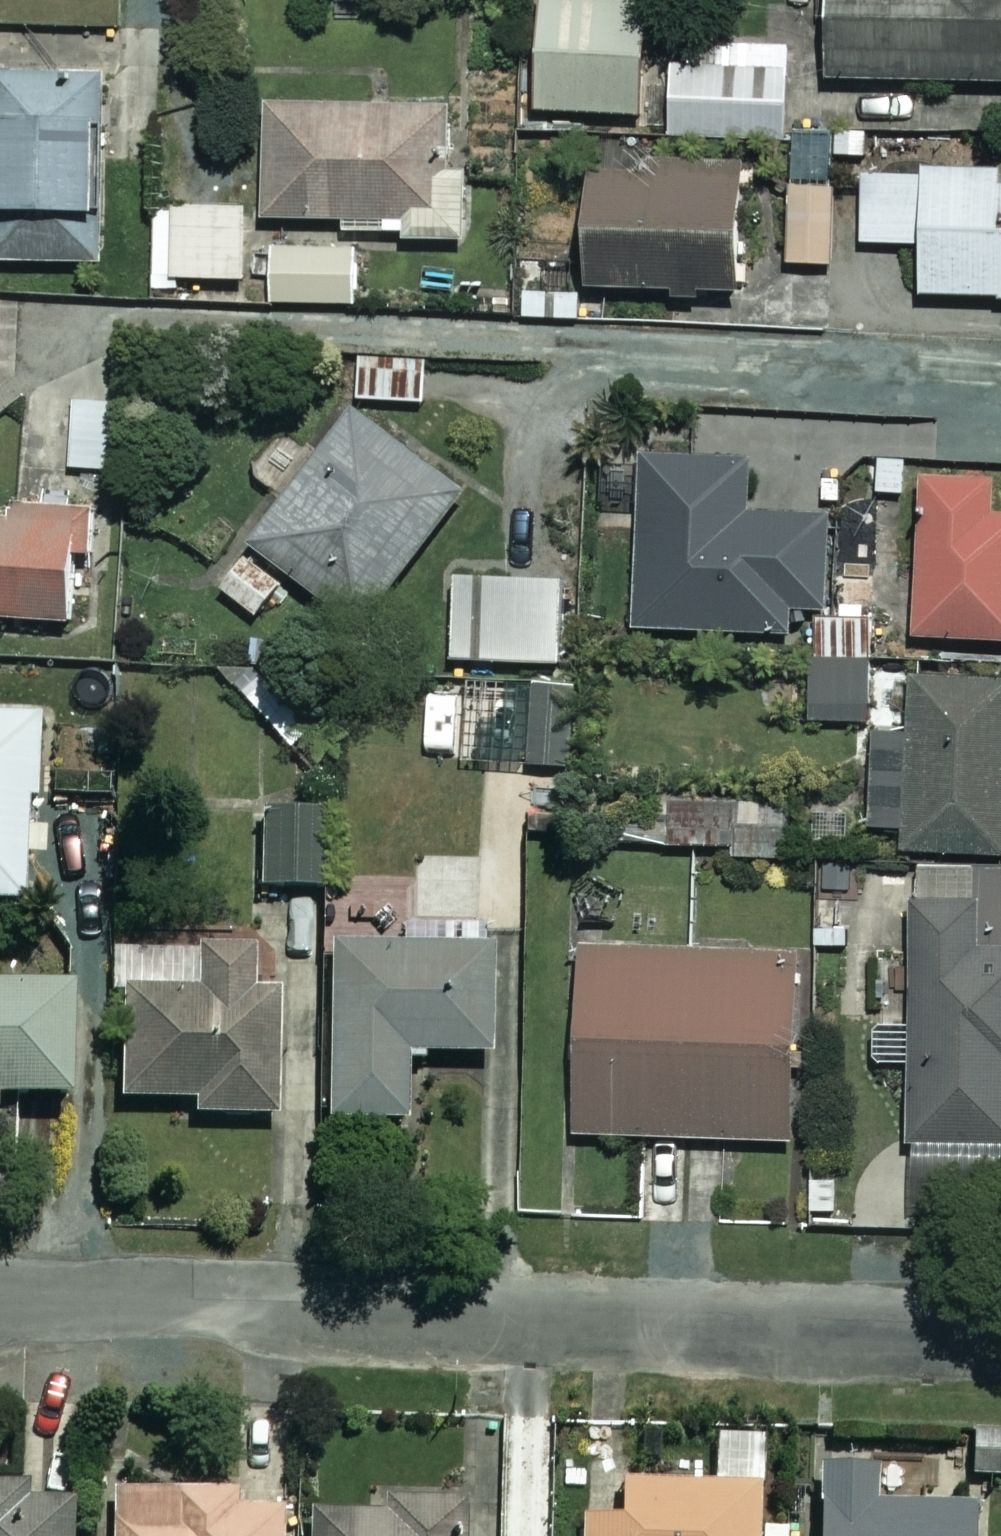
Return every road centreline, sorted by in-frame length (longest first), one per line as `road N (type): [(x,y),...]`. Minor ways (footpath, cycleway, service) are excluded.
road 1 (residential): [(0,1310),(1000,1337)]

